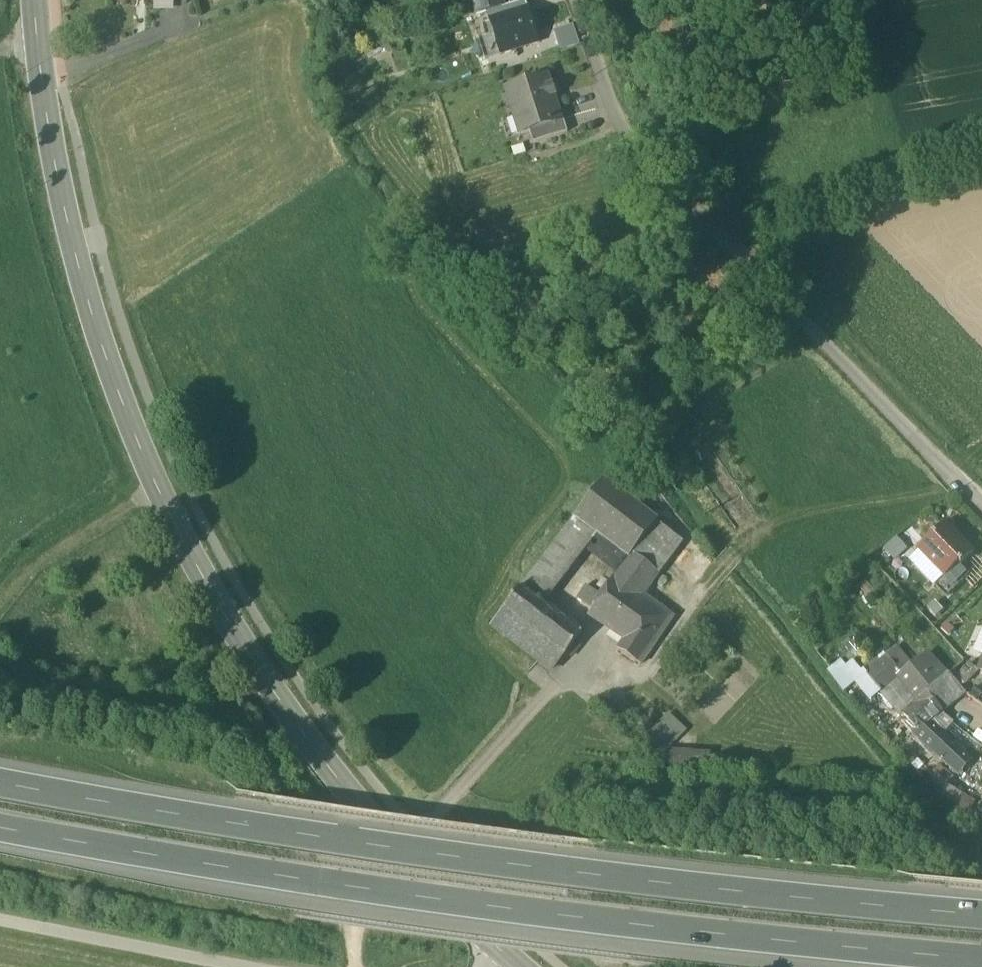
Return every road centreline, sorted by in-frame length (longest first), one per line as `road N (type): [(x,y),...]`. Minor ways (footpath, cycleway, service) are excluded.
road 1 (tertiary): [(522,966),(399,861),(319,759),(204,580),(101,343),(61,194),(34,0)]
road 2 (motorway): [(981,921),(634,886),(0,788)]
road 3 (motorway): [(0,833),(302,886),(950,966)]
road 4 (residential): [(578,0),(624,144),(740,252),(981,503)]
road 5 (track): [(354,966),(399,861),(553,685)]
road 6 (track): [(956,476),(934,496),(800,511),(738,548),(689,599)]
road 7 (track): [(0,919),(257,966)]

